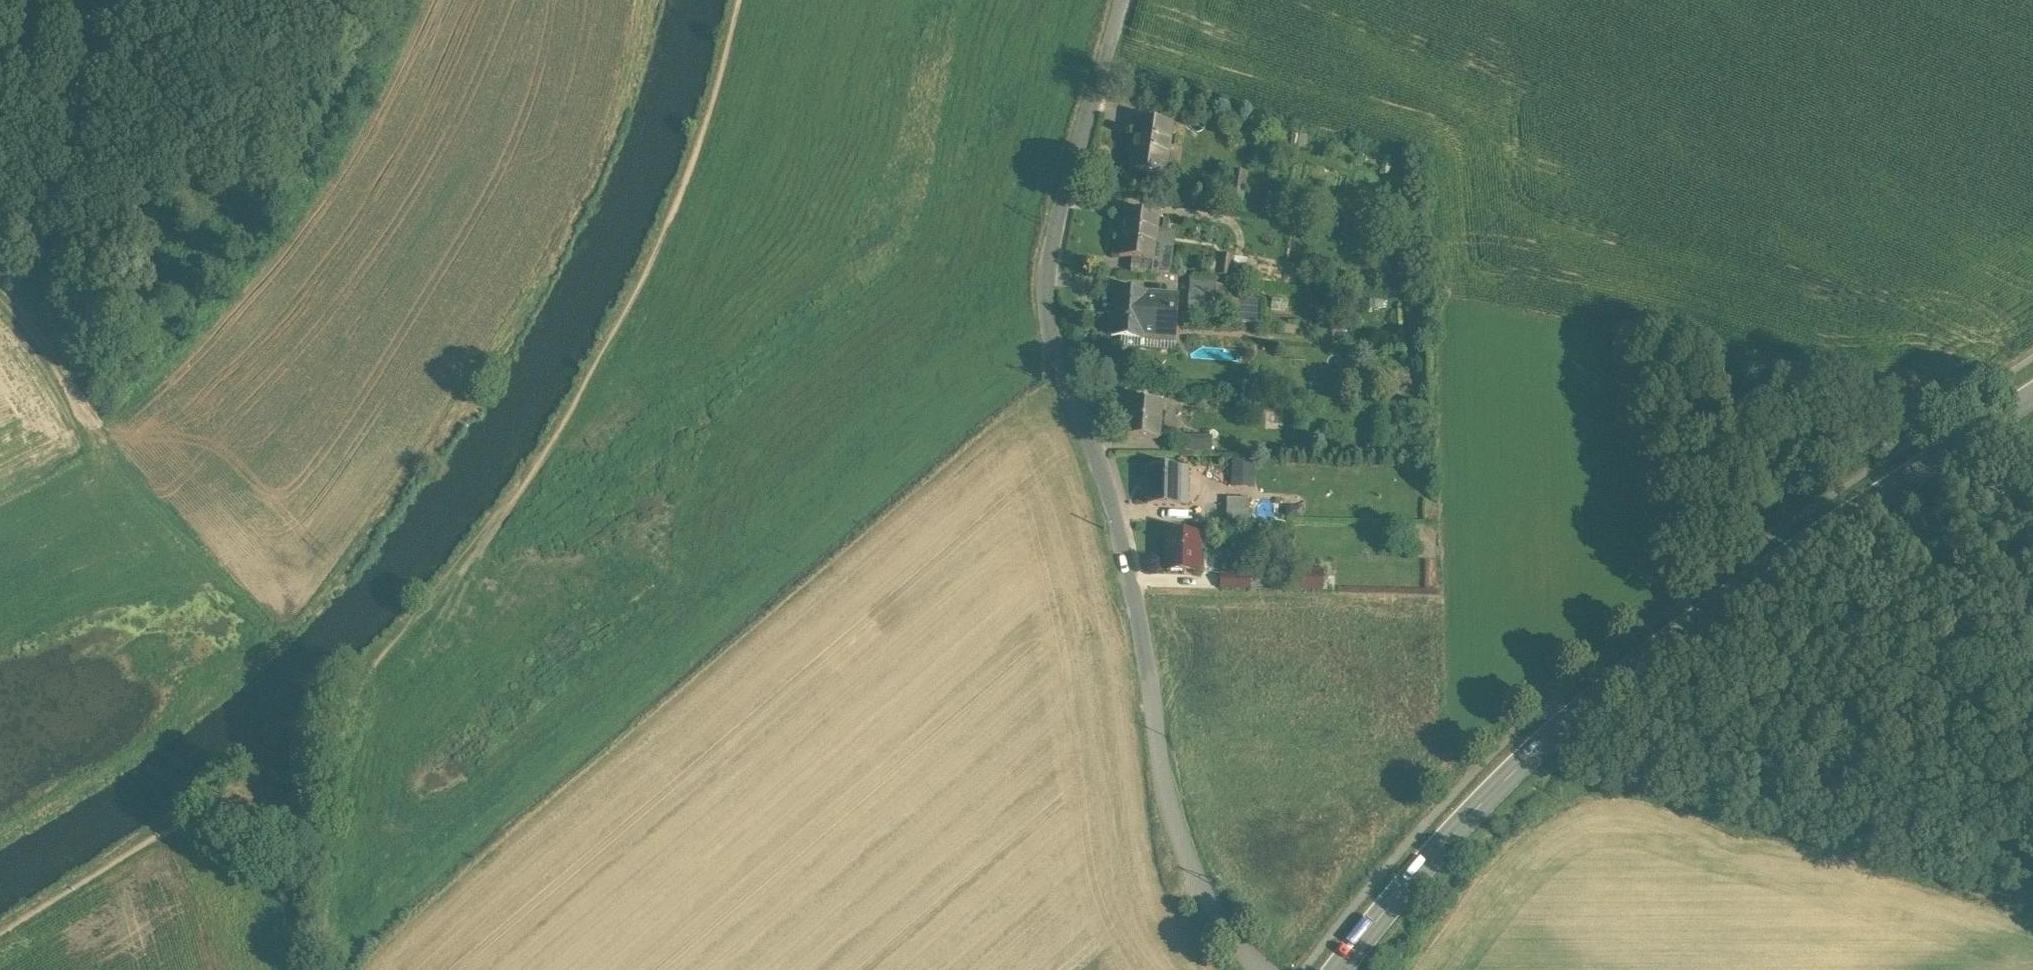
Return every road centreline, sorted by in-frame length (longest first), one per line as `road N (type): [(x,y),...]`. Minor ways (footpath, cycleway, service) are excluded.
road 1 (unclassified): [(1255,969),(1233,946),(1204,889),(1171,770),(1133,563),(1062,340),(1054,244),(1128,0)]
road 2 (secondary): [(1343,969),(1513,785),(1650,659),(2032,396)]

